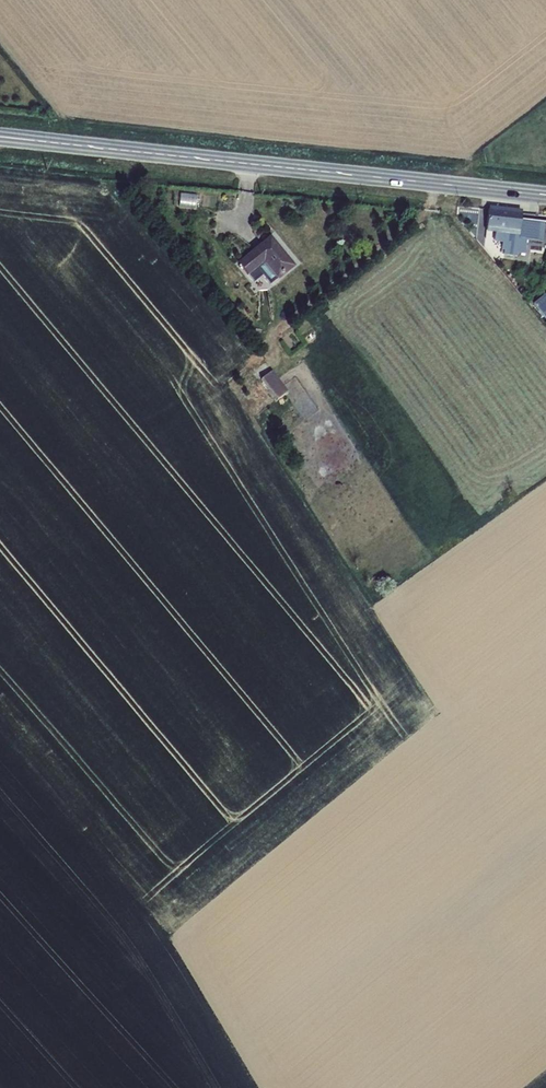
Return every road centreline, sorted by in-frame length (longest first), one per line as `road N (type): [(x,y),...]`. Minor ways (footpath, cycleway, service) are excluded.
road 1 (secondary): [(0,137),(545,196)]

